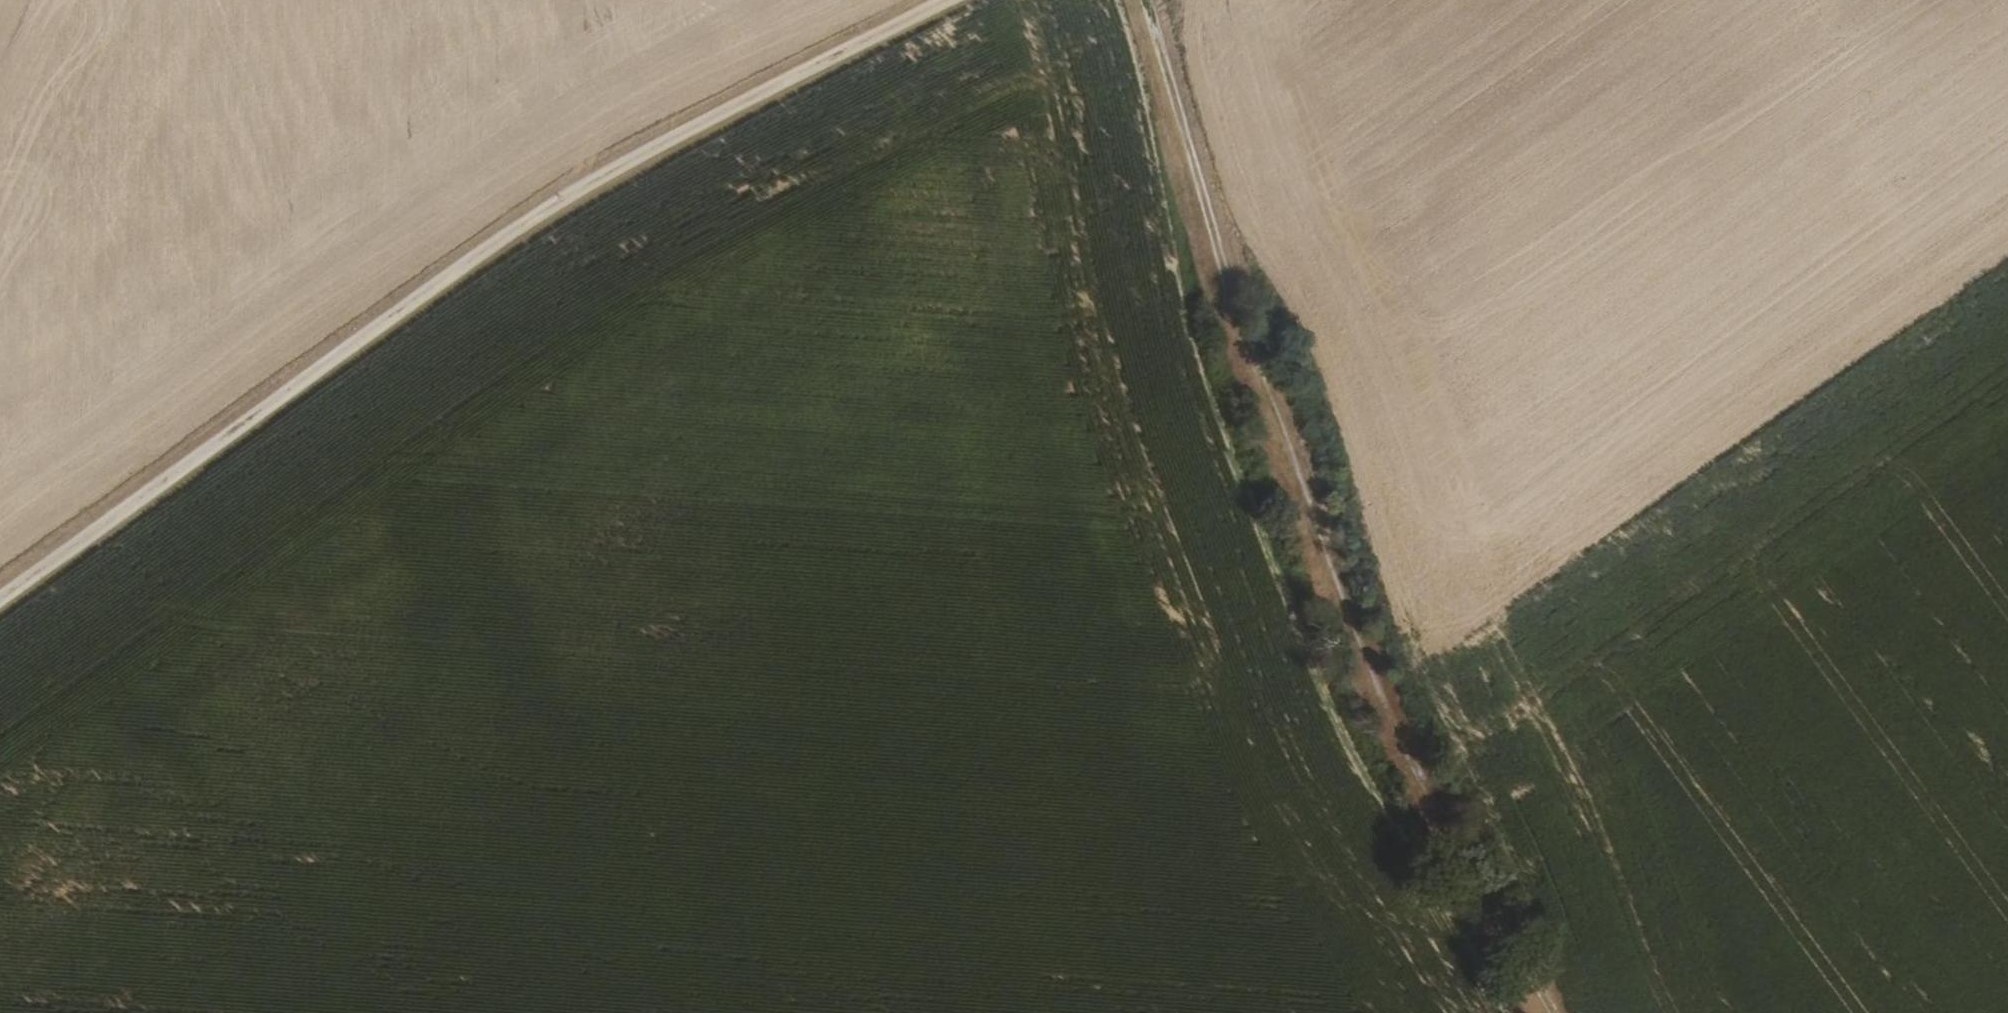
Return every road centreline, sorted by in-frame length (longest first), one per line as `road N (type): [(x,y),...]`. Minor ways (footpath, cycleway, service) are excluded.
road 1 (track): [(0,599),(585,183),(953,0)]
road 2 (track): [(1151,0),(1250,334),(1355,616),(1426,786),(1560,1012)]

